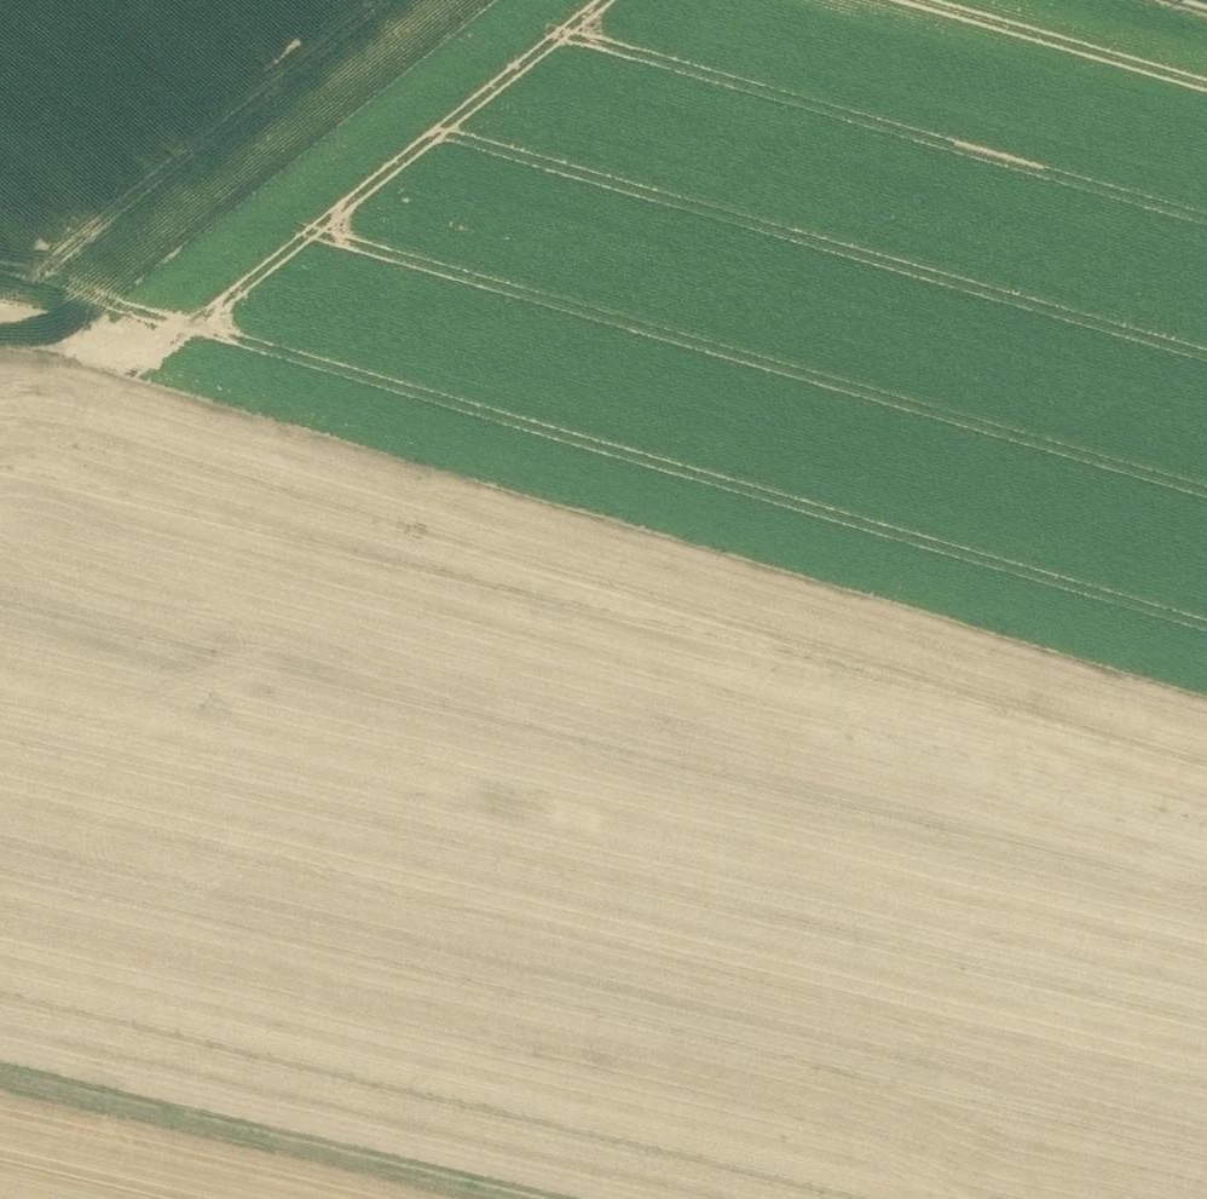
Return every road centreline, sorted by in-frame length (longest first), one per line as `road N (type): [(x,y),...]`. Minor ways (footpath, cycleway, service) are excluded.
road 1 (track): [(543,1198),(0,1067)]

